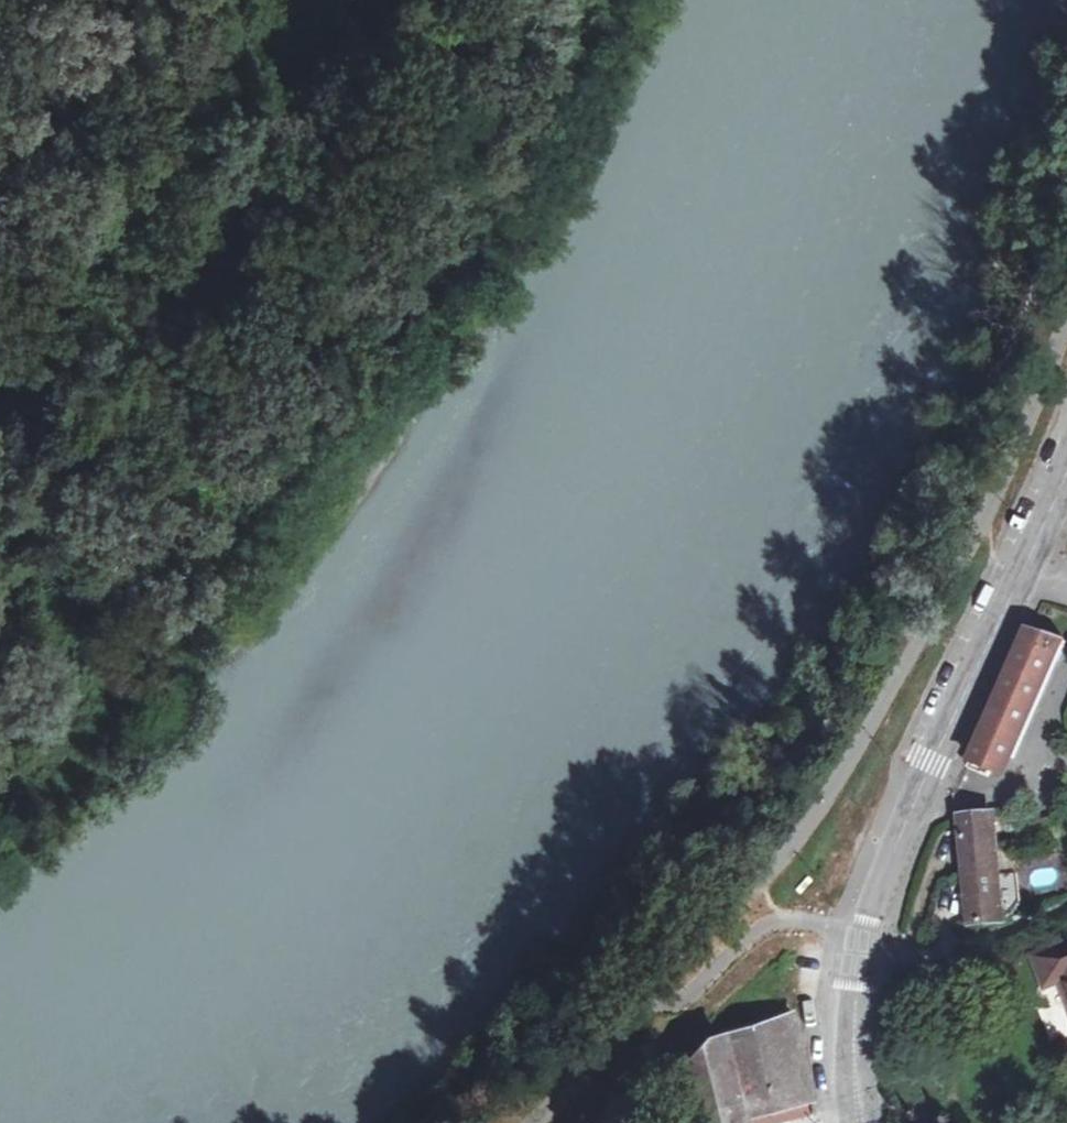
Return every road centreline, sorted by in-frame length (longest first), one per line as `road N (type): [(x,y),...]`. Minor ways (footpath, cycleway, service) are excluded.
road 1 (tertiary): [(862,1122),(853,1057),(855,982),(877,881),(1066,466)]

